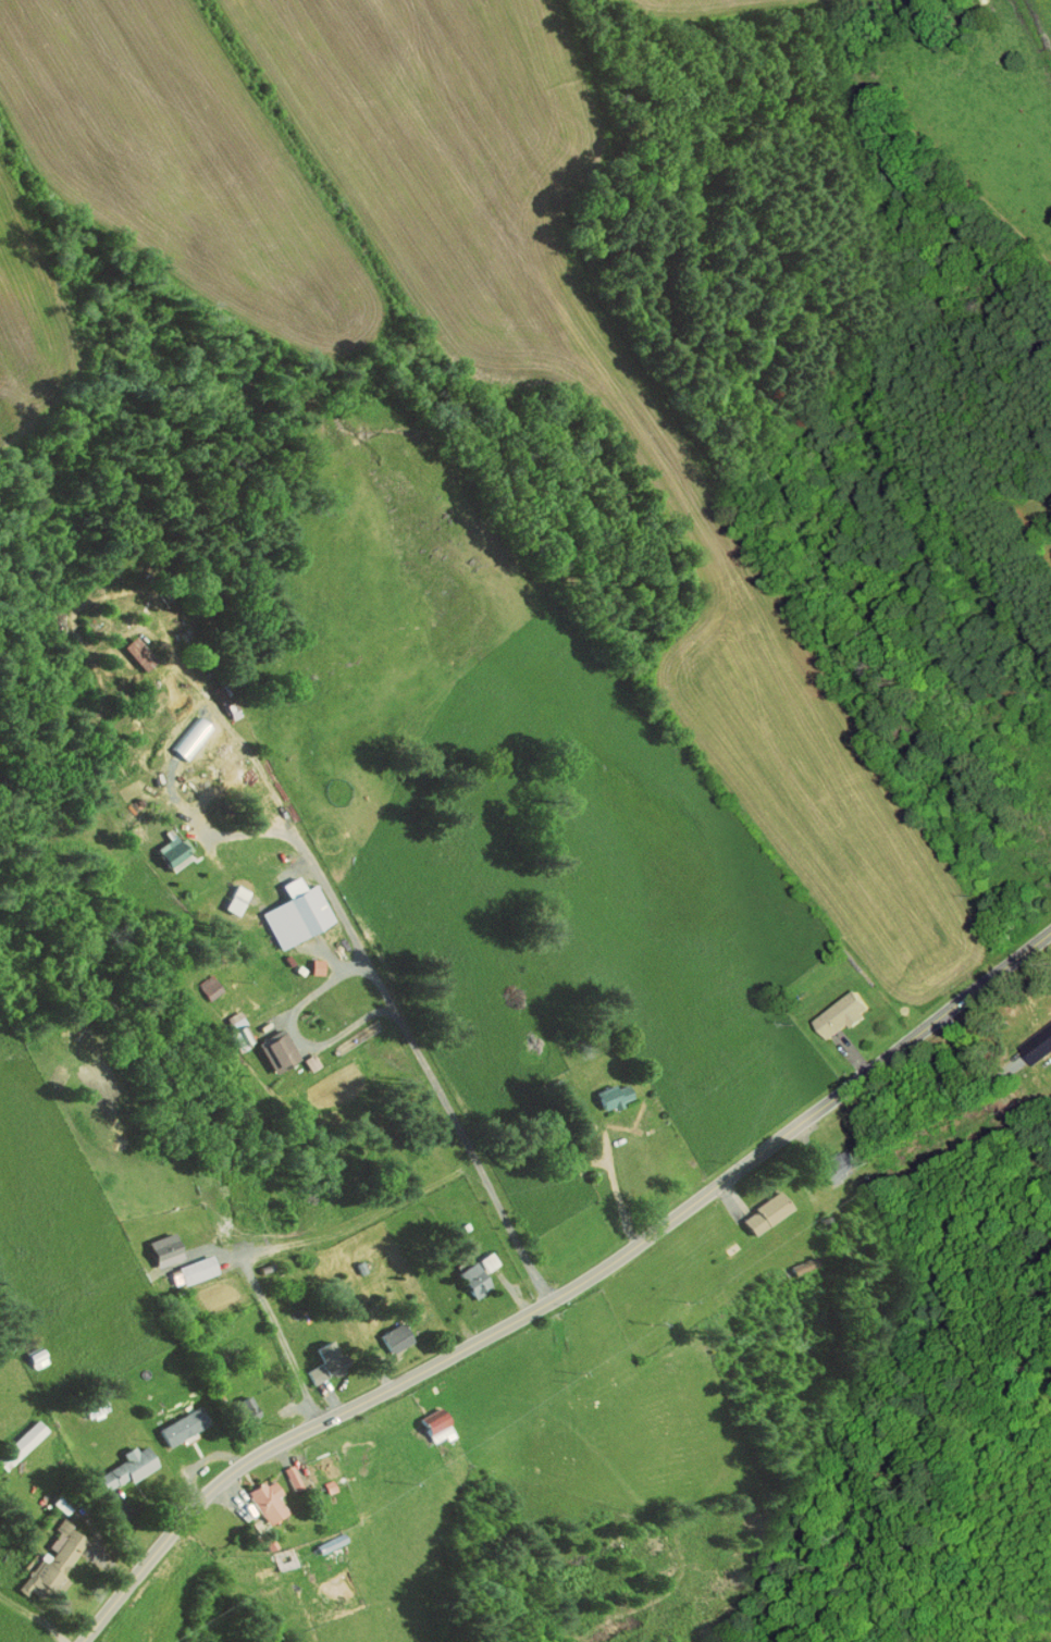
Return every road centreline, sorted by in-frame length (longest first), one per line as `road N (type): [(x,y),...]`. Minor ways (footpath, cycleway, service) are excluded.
road 1 (tertiary): [(84,1641),(182,1523),(236,1471),(594,1277),(1050,933)]
road 2 (residential): [(552,1303),(260,765),(225,729),(149,610),(124,597)]

